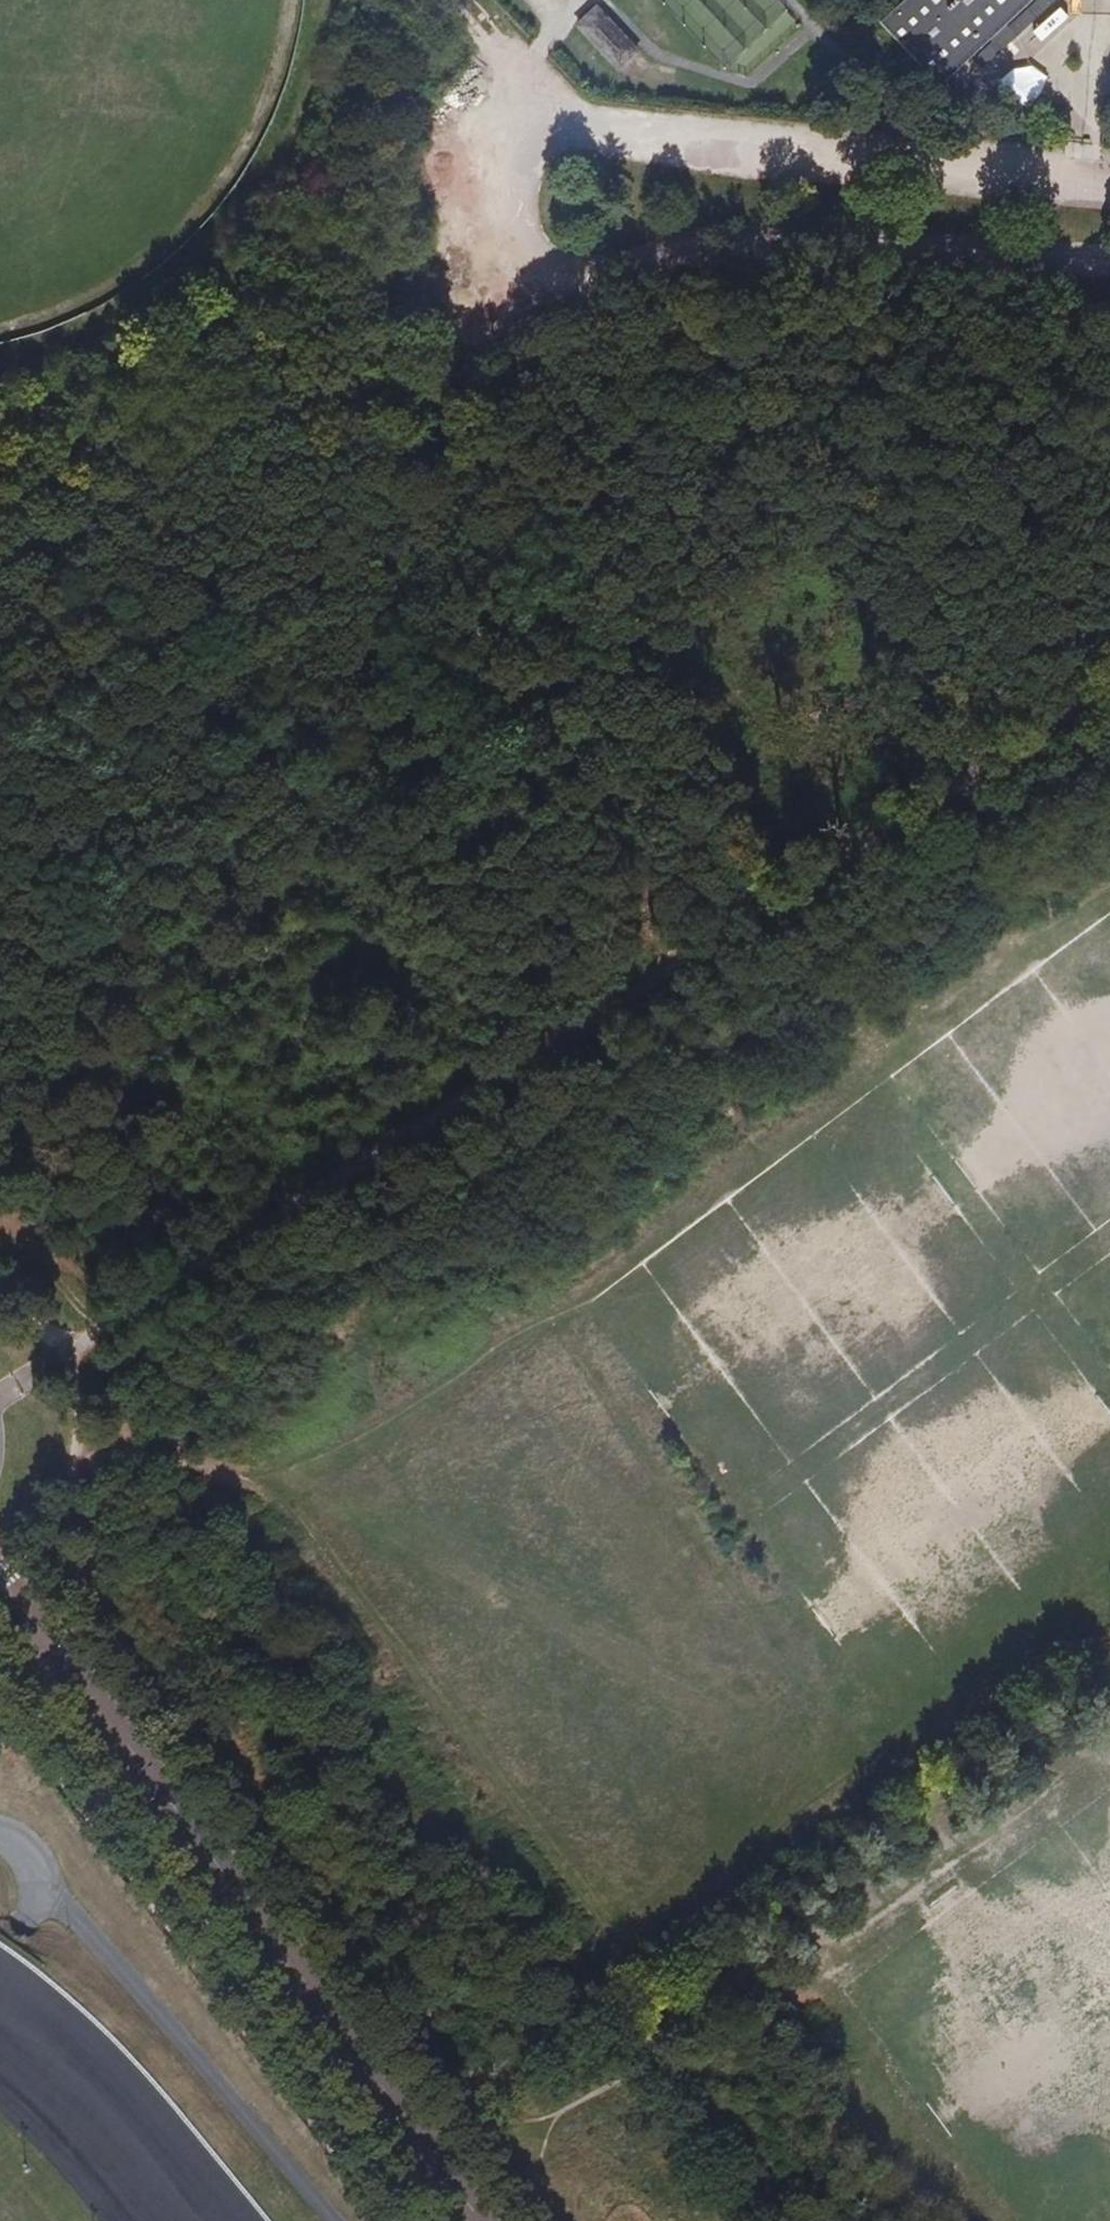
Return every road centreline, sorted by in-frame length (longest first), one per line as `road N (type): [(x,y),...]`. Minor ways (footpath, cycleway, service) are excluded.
road 1 (track): [(1109,686),(62,1359)]
road 2 (tertiary): [(0,1573),(477,2220)]

